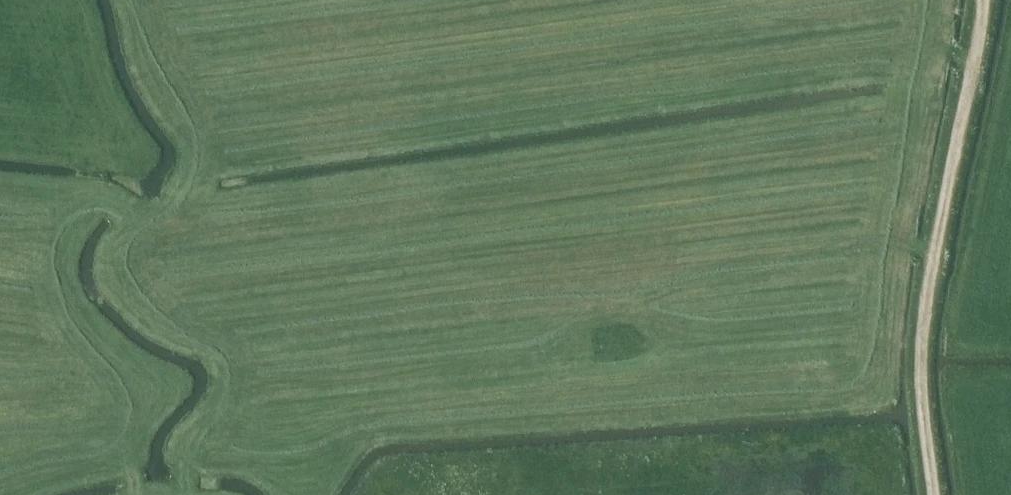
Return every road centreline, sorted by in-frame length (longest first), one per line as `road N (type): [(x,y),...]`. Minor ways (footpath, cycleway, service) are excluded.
road 1 (track): [(933,494),(920,396),(924,304),(984,0)]

